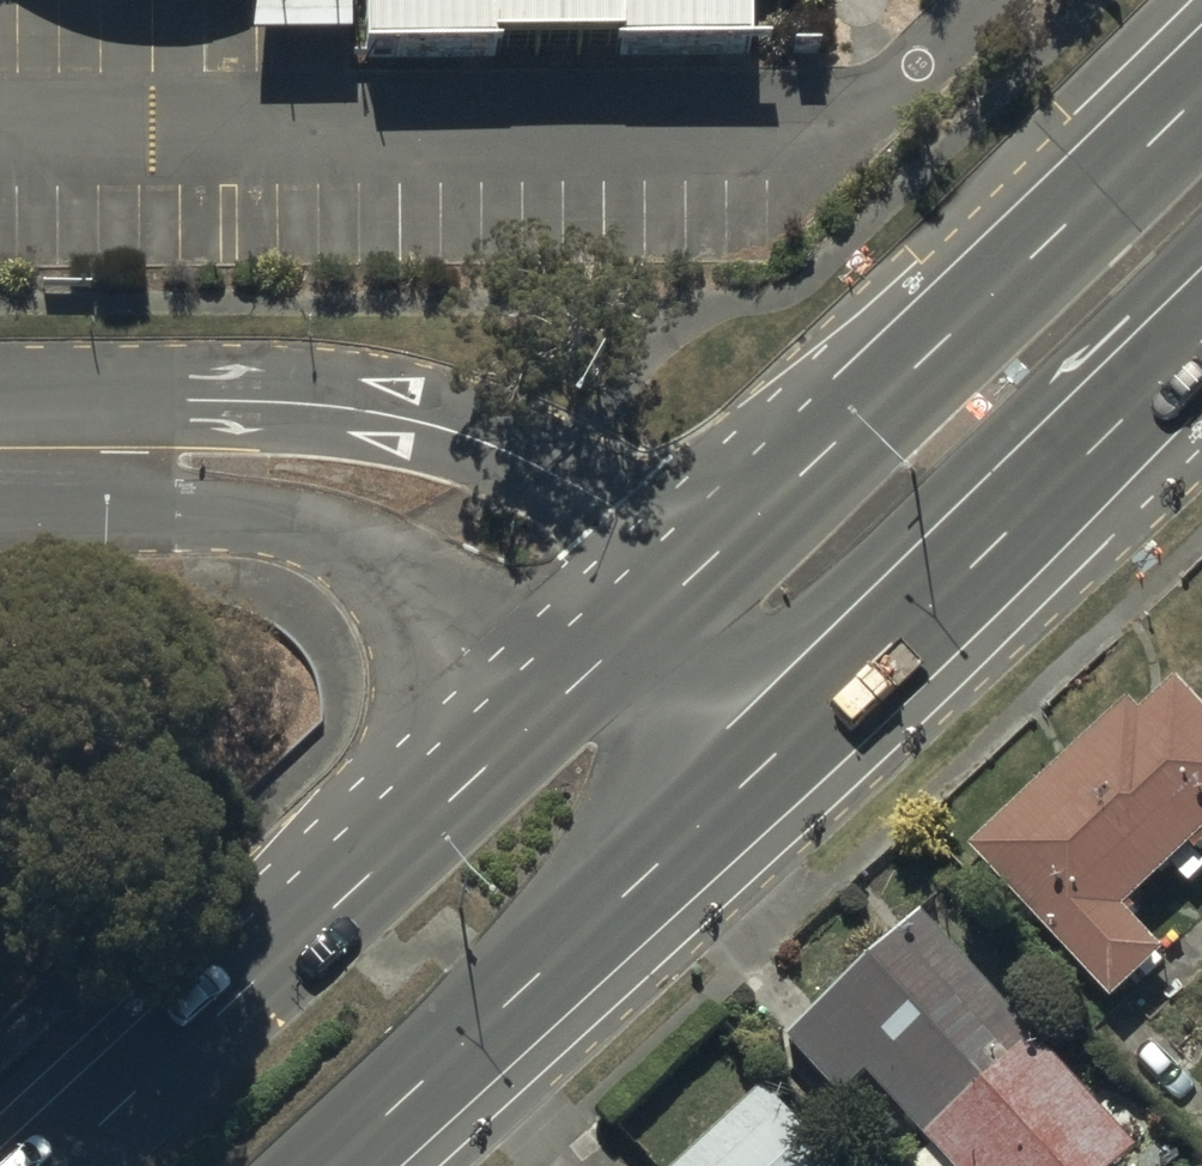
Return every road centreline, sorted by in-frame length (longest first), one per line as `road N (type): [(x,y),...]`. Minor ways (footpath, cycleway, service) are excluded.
road 1 (primary): [(46,1165),(582,667)]
road 2 (primary): [(682,573),(1201,88)]
road 3 (secondary): [(81,447),(241,424),(443,441),(545,477),(682,573)]
road 4 (secondary): [(582,667),(399,575),(137,480),(81,447)]
road 5 (primary): [(714,798),(317,1165)]
road 6 (primary): [(1200,345),(813,706)]
road 7 (secondary): [(682,573),(813,706)]
road 8 (secondary): [(714,798),(582,667)]
road 9 (primary): [(582,667),(682,573)]
road 10 (primary): [(813,706),(714,798)]

